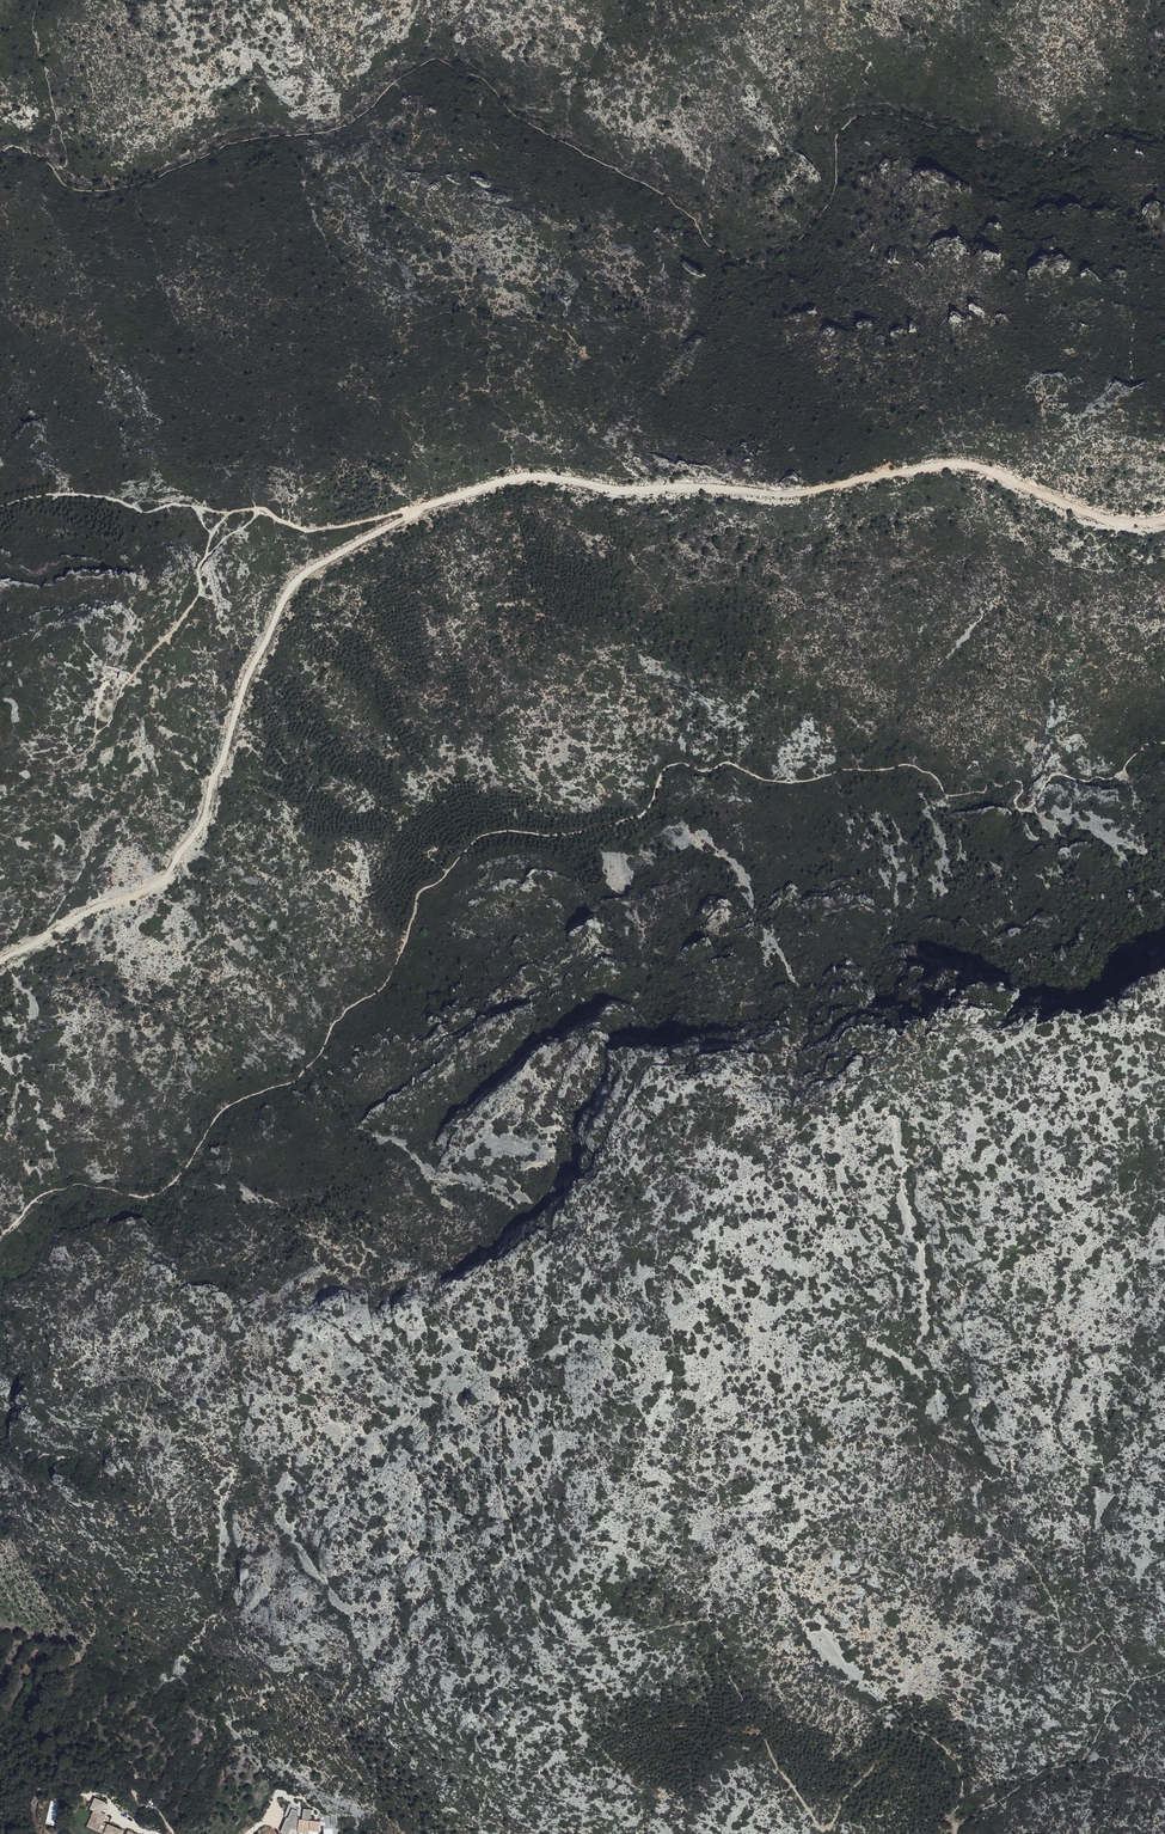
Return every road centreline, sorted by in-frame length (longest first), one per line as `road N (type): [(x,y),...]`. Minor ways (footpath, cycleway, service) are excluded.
road 1 (track): [(1164,516),(1101,516),(990,471),(945,464),(788,493),(623,490),(535,475),(431,503),(313,567),(288,590),(250,668),(202,823),(160,882),(79,915),(0,961)]

